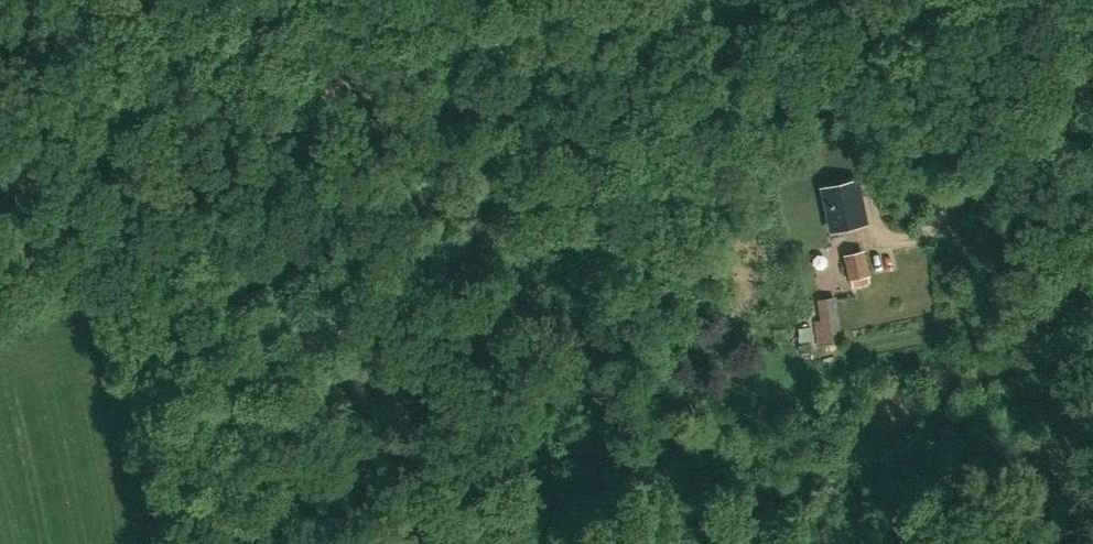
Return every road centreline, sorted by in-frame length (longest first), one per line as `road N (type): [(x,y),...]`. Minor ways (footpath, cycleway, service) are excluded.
road 1 (residential): [(0,246),(789,0)]

